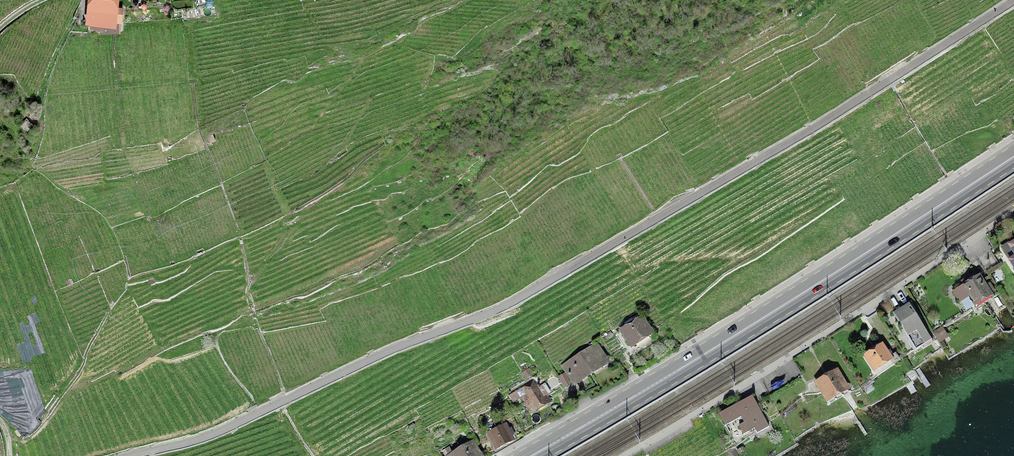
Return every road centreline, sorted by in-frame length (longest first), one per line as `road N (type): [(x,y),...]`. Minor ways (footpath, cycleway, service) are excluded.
road 1 (unclassified): [(143,455),(235,429),(577,270),(1013,6)]
road 2 (primary): [(1013,156),(532,455)]
road 3 (residential): [(1013,218),(839,338),(626,455)]

